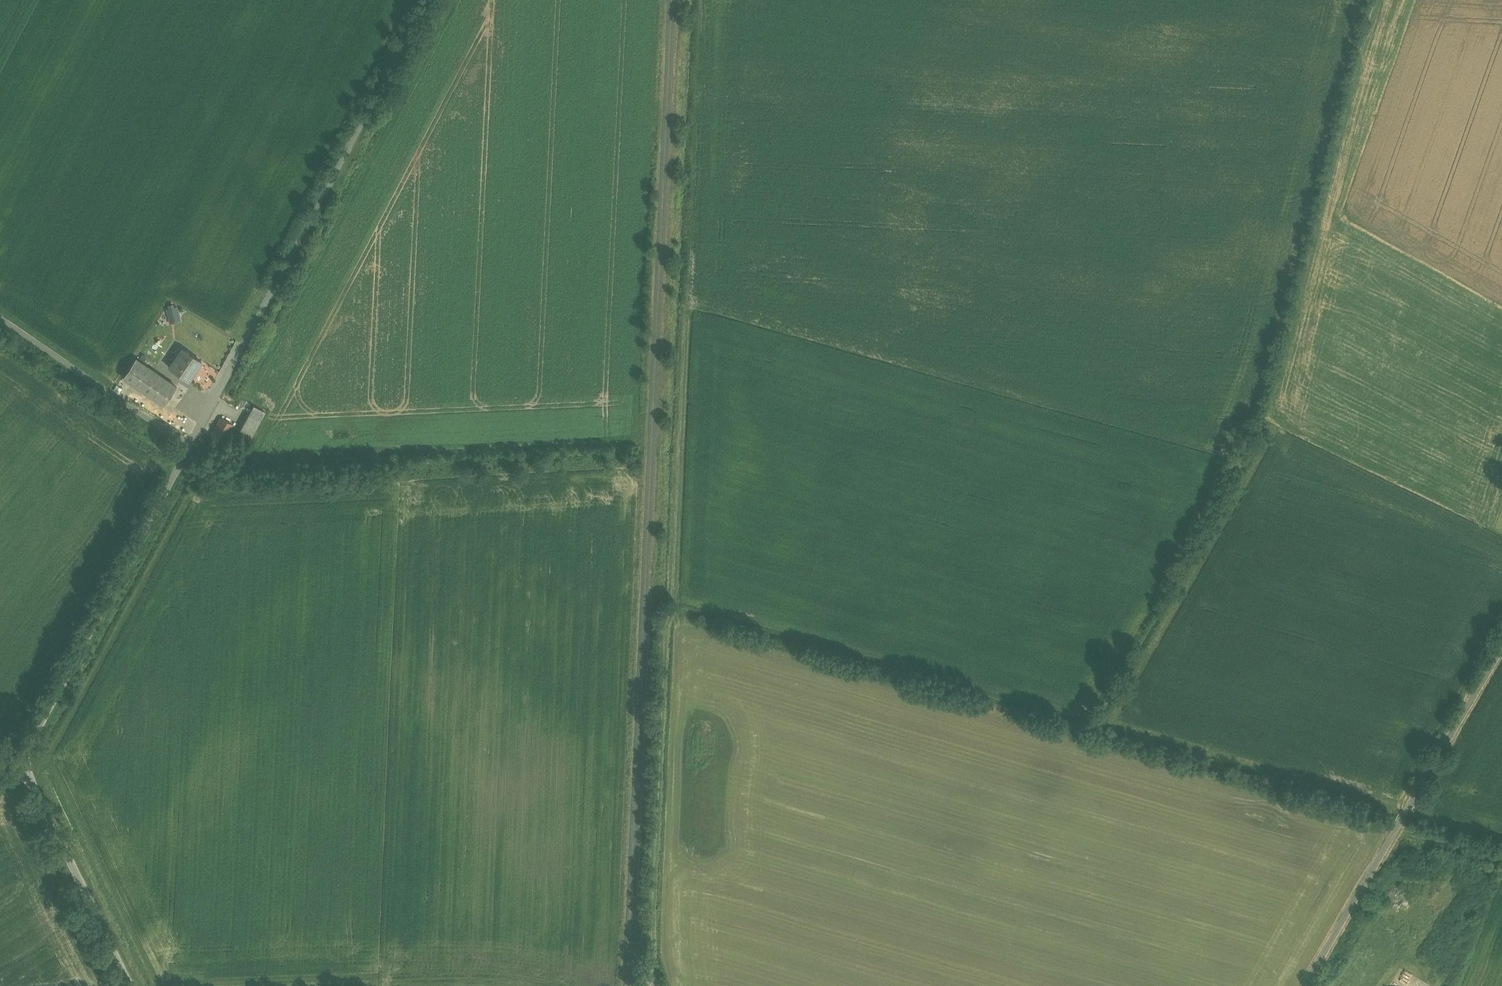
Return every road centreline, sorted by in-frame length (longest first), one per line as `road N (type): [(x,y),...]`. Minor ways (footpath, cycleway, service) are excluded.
road 1 (track): [(651,985),(666,622),(677,583),(690,307)]
road 2 (unclassified): [(427,0),(187,442)]
road 3 (unclassified): [(187,442),(18,774)]
road 4 (unclassified): [(18,774),(132,985)]
road 5 (unclassified): [(0,313),(187,442)]

